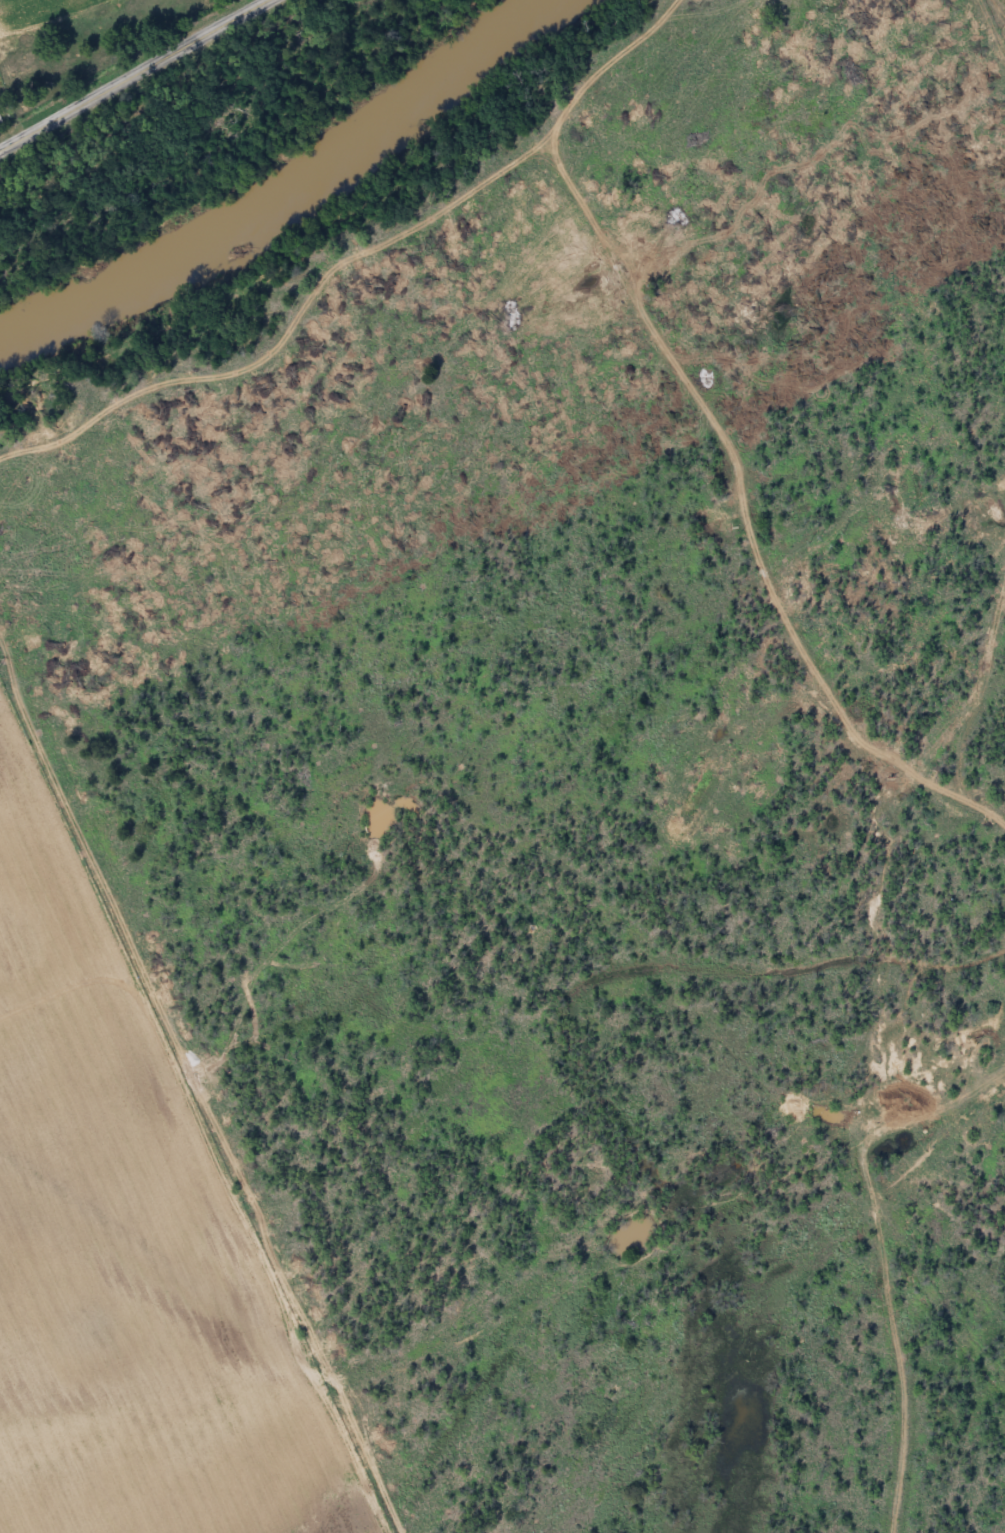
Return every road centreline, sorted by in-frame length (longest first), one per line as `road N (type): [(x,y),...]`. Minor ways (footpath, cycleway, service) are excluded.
road 1 (residential): [(1004,789),(972,792),(926,827),(916,934),(866,1127),(873,1193),(923,1321),(951,1326),(1004,1378)]
road 2 (residential): [(897,1532),(904,1384),(873,1193)]
road 3 (tertiary): [(281,0),(0,157)]

